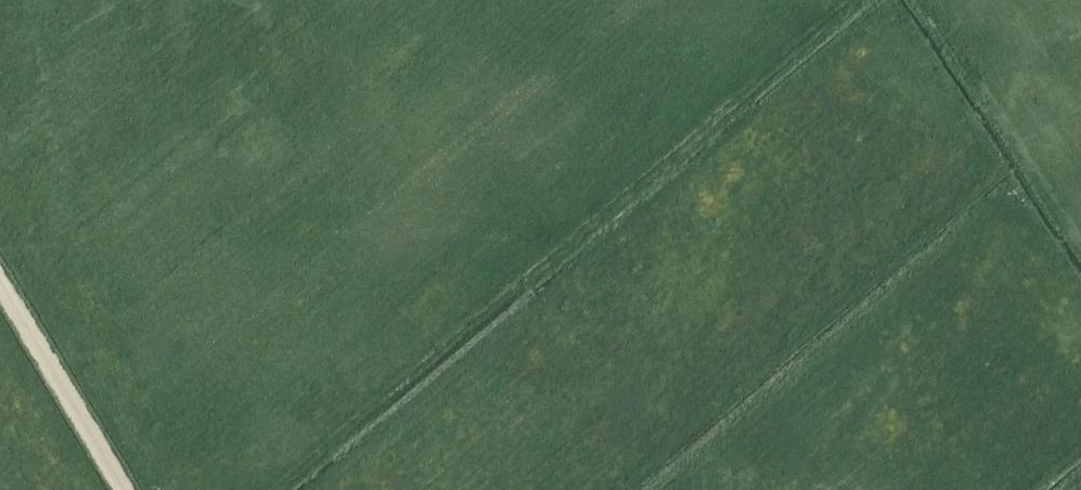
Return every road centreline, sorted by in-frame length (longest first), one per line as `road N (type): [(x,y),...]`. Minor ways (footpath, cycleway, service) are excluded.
road 1 (unclassified): [(125,489),(0,281)]

